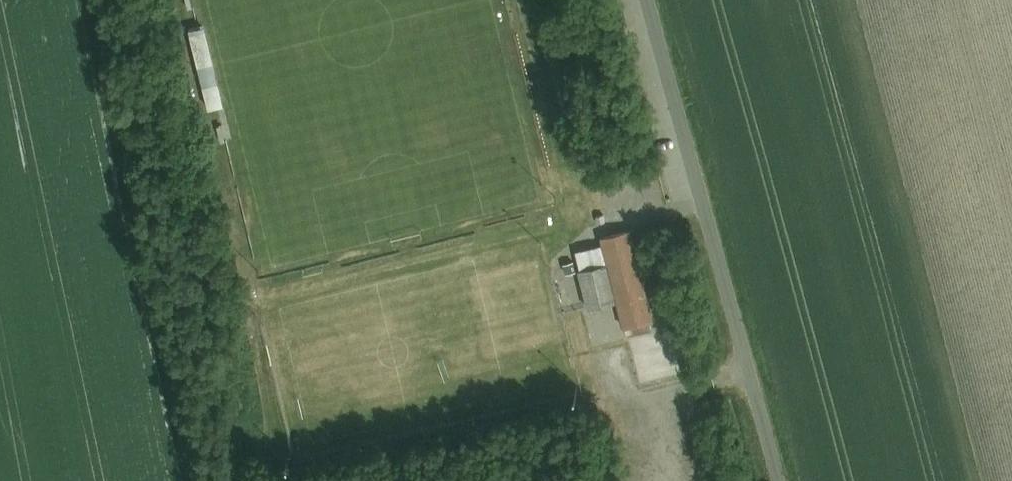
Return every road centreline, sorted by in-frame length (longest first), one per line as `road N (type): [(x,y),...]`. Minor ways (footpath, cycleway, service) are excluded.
road 1 (unclassified): [(649,0),(780,480)]

